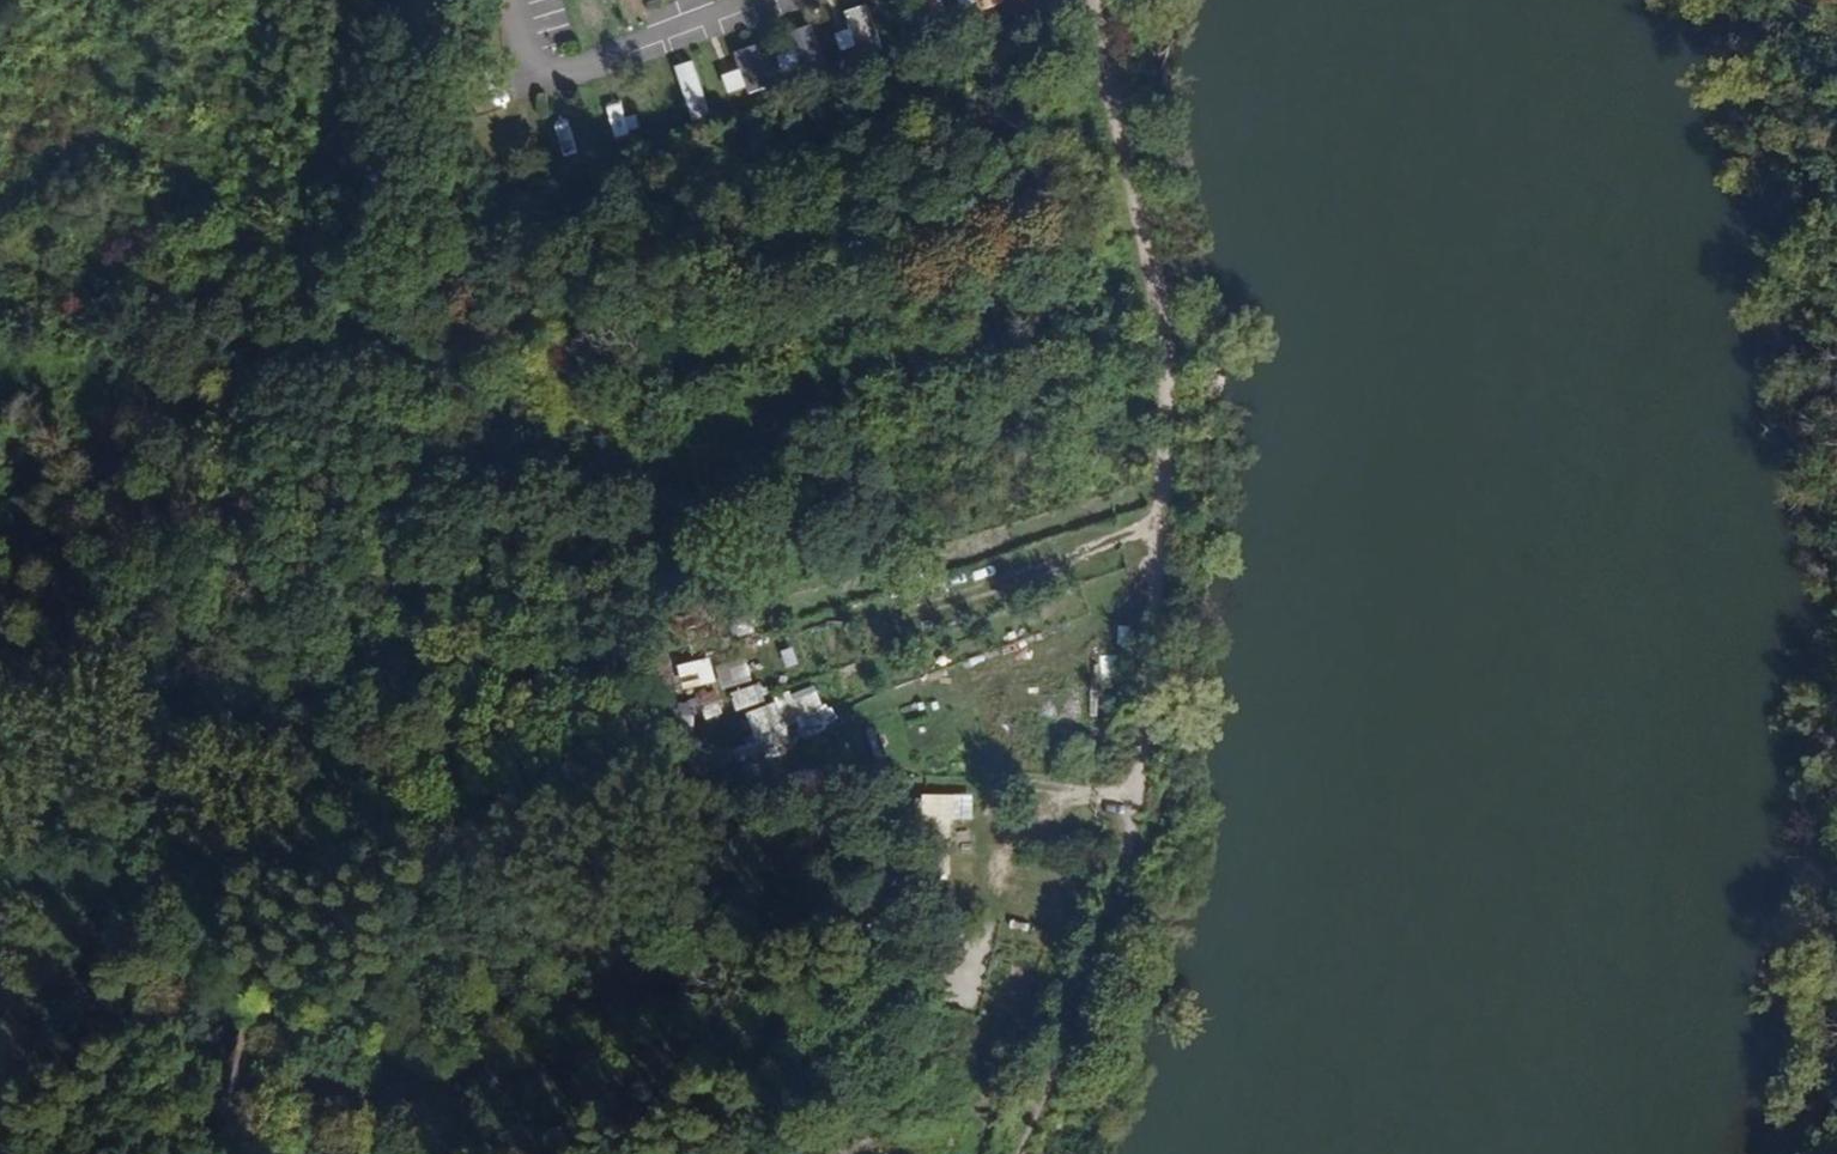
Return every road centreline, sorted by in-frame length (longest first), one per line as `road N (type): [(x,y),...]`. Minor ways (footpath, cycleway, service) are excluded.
road 1 (unclassified): [(1096,0),(1164,334),(1166,554),(1142,815),(1095,982)]

